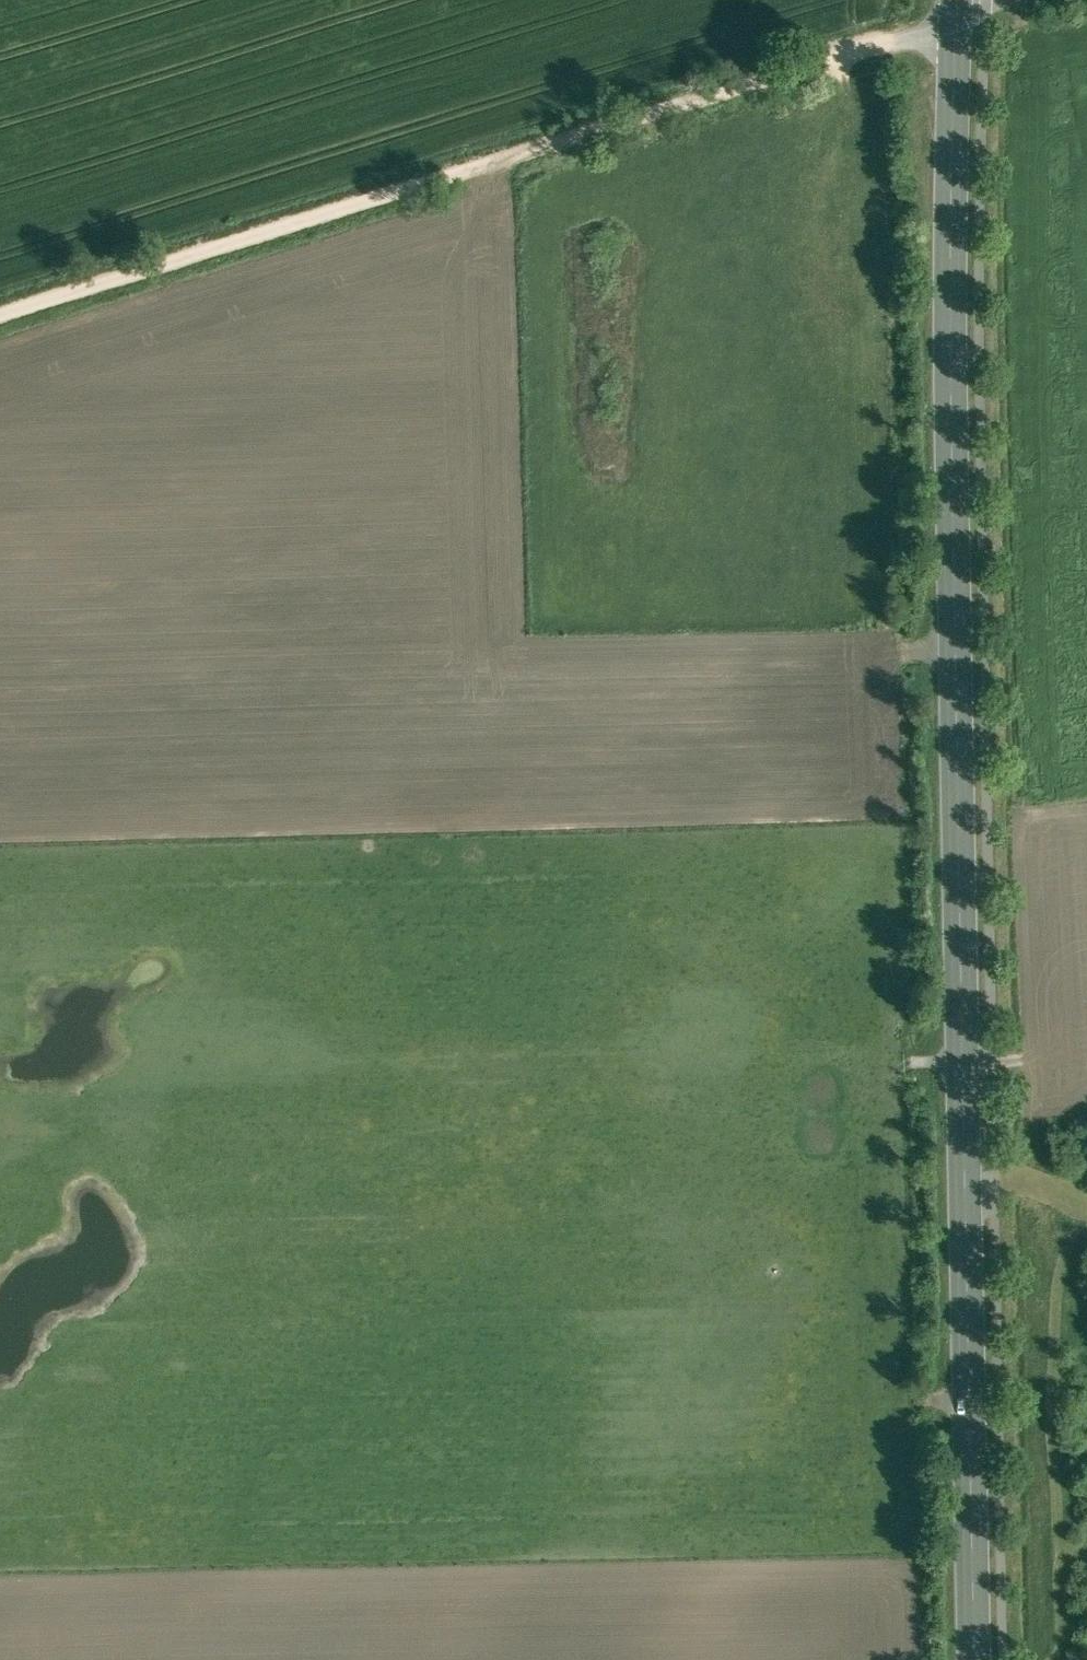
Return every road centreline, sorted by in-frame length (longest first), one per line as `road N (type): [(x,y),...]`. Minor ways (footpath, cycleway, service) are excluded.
road 1 (primary): [(974,1659),(952,571),(957,19)]
road 2 (unclassified): [(0,322),(957,19)]

